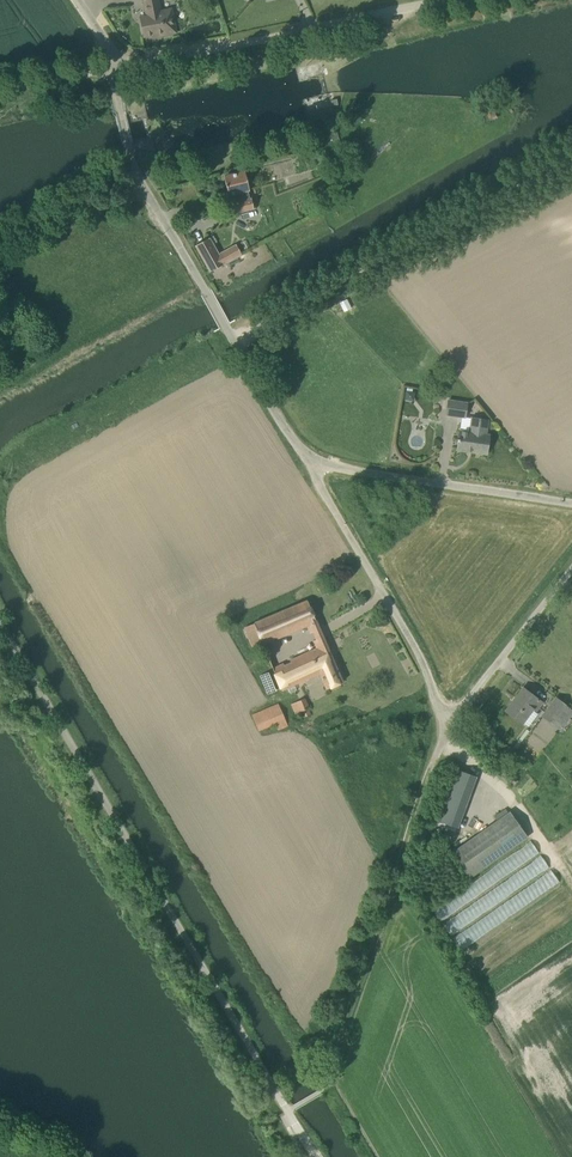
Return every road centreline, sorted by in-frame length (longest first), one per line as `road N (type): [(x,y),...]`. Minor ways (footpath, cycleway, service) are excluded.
road 1 (unclassified): [(289,1110),(0,618)]
road 2 (track): [(232,339),(571,155)]
road 3 (unclassified): [(307,460),(147,193)]
road 4 (unclassified): [(117,66),(420,0)]
road 5 (unclassified): [(450,716),(307,460)]
road 6 (unclassified): [(571,503),(307,460)]
road 7 (unclassified): [(450,716),(571,568)]
road 8 (unclassified): [(0,267),(77,217),(147,193)]
road 9 (unclassified): [(147,193),(131,154),(117,66)]

